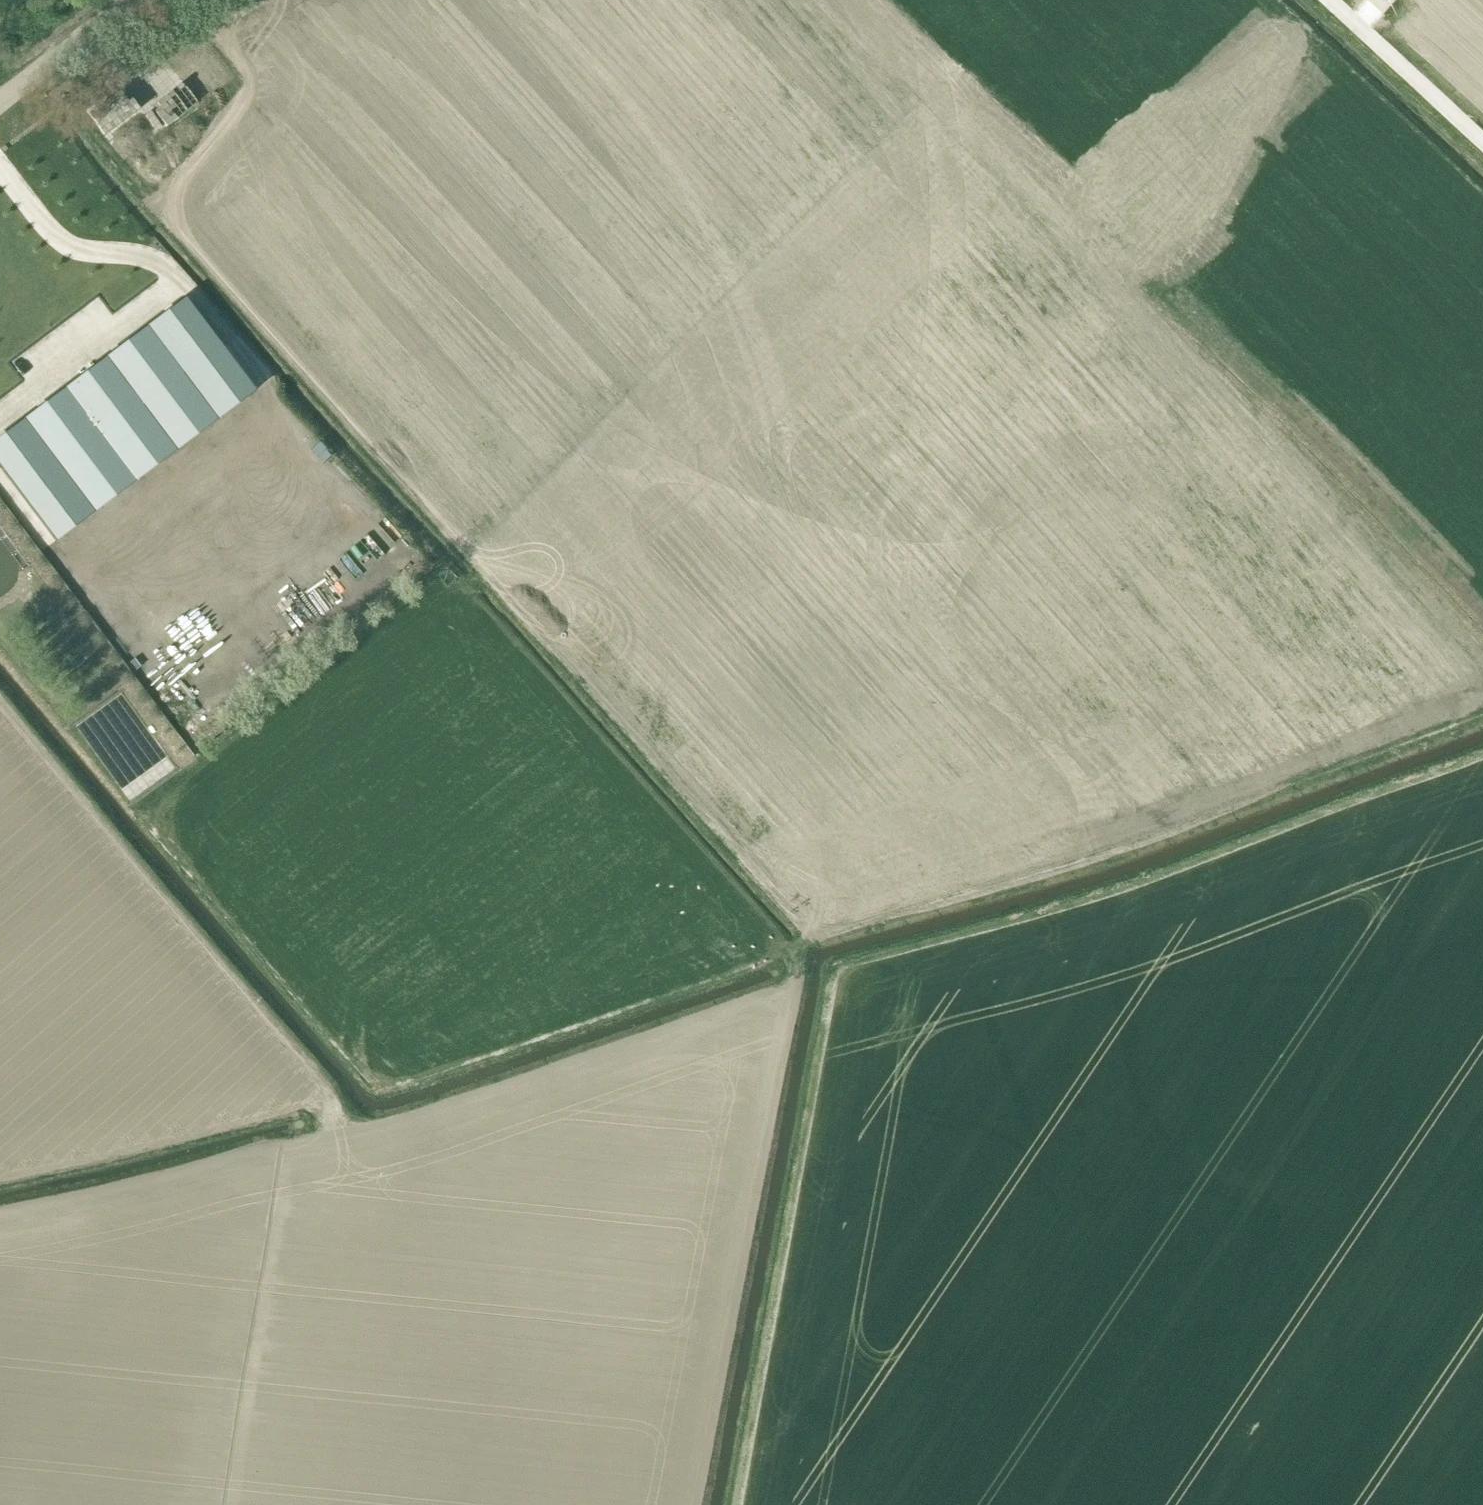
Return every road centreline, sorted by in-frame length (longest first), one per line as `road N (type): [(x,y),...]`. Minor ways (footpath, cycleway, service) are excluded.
road 1 (track): [(0,712),(330,1097),(337,1122)]
road 2 (tertiary): [(0,99),(134,0)]

